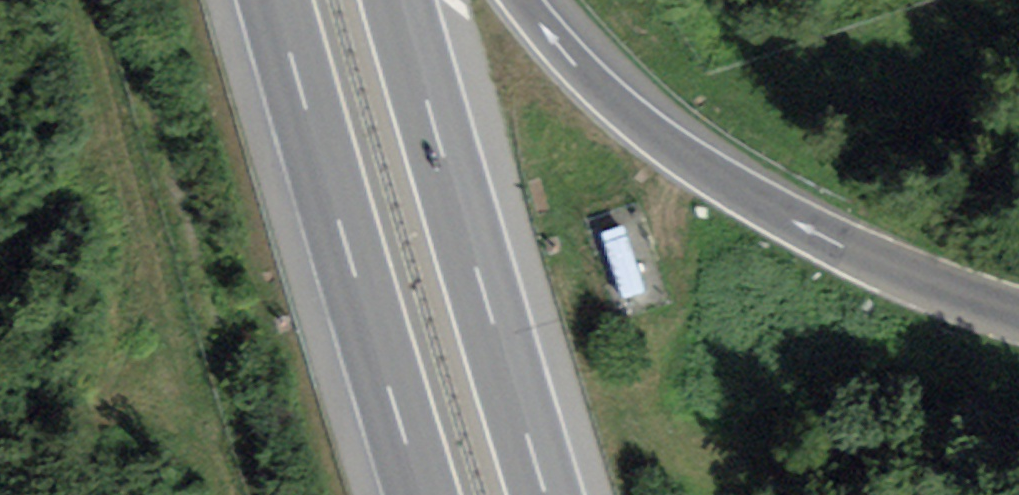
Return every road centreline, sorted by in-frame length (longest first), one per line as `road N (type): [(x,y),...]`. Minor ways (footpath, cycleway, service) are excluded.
road 1 (motorway): [(1018,320),(902,277),(678,156),(599,94),(520,0)]
road 2 (motorway): [(268,0),(319,192),(416,494)]
road 3 (motorway): [(549,494),(406,0)]

